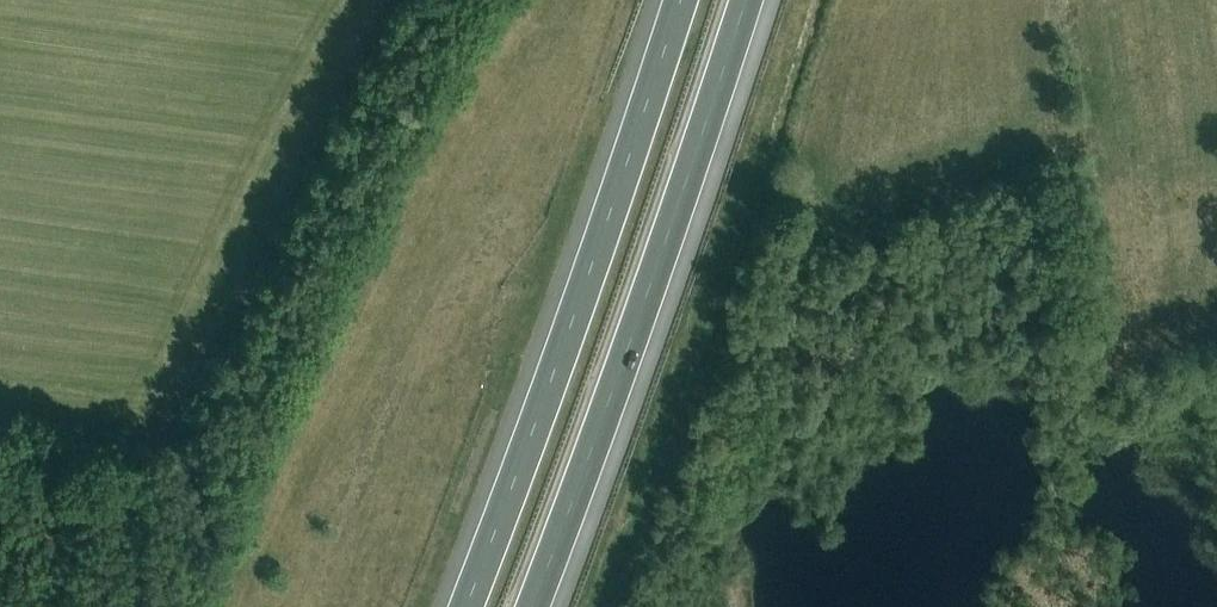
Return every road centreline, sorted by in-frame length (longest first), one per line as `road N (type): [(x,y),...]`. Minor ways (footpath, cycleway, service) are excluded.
road 1 (motorway): [(676,0),(460,606)]
road 2 (motorway): [(536,606),(598,451),(748,0)]

